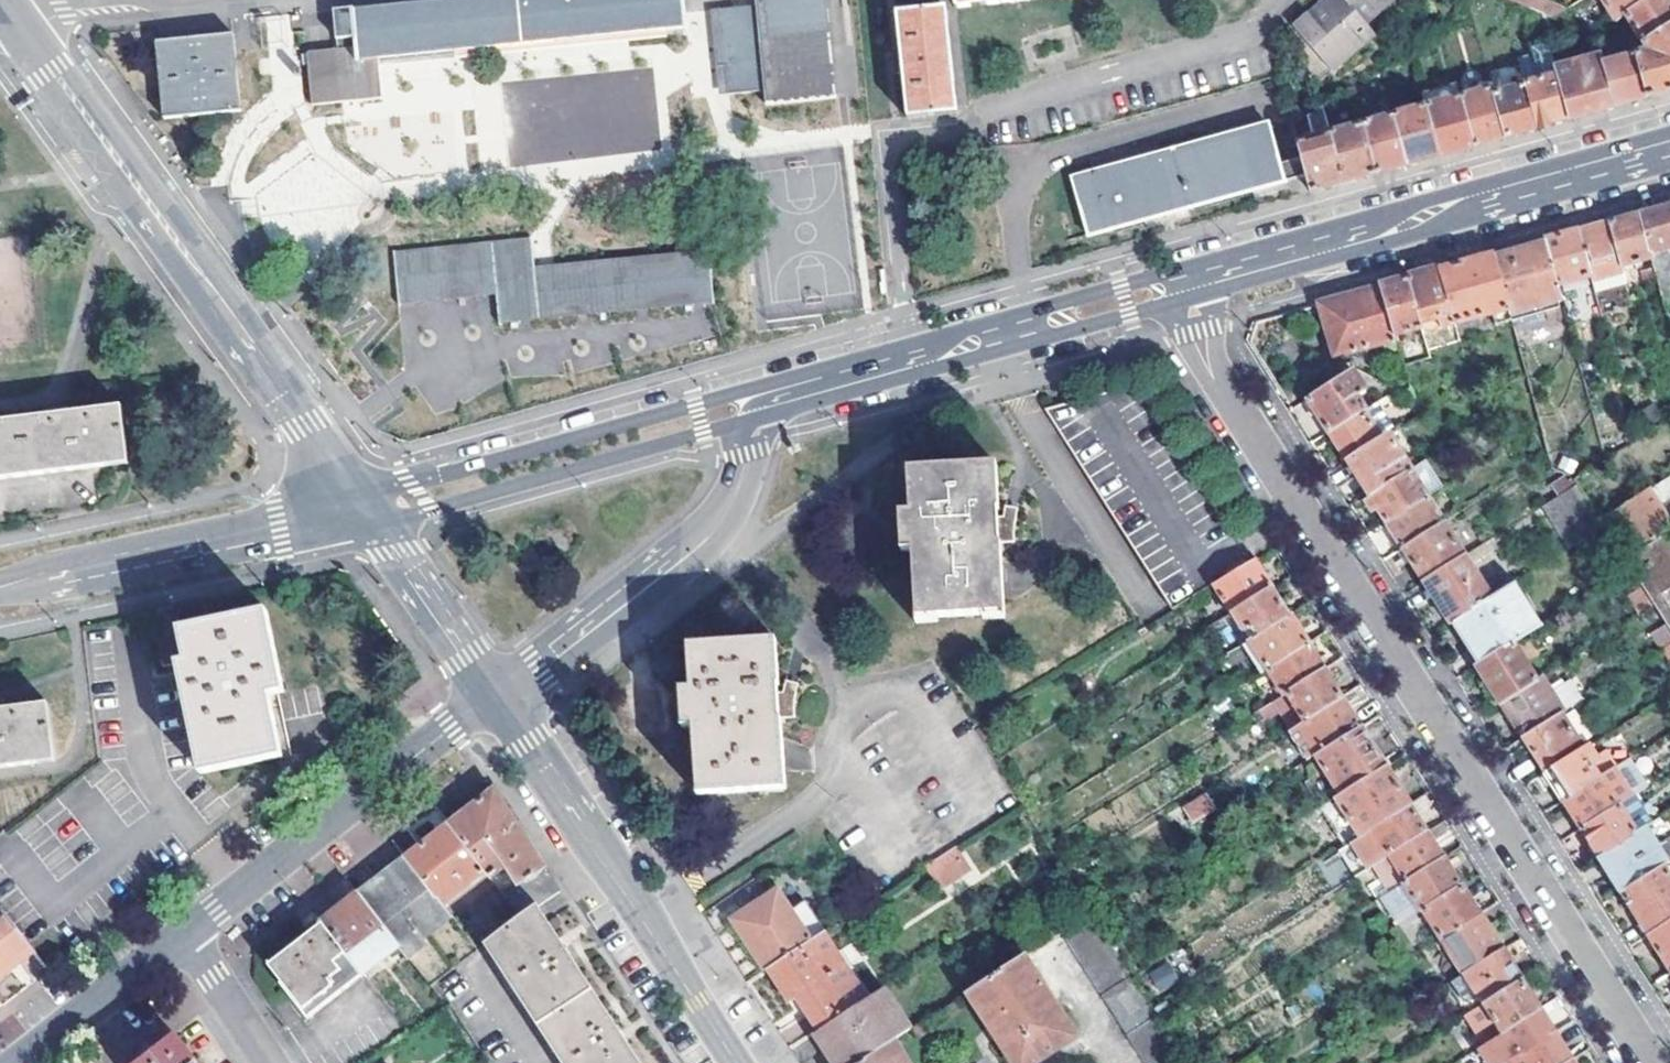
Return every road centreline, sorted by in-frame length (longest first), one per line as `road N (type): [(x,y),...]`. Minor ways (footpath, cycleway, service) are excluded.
road 1 (residential): [(1648,1062),(1216,385),(1193,278)]
road 2 (tertiary): [(365,510),(15,16)]
road 3 (residential): [(1193,278),(1669,148)]
road 4 (tertiary): [(736,1062),(495,696)]
road 5 (residential): [(495,696),(711,532),(743,473),(757,399)]
road 6 (residential): [(365,510),(429,508),(703,432),(757,399)]
road 7 (residential): [(757,399),(694,403),(411,482),(365,510)]
road 8 (residential): [(183,934),(495,696)]
road 9 (residential): [(0,586),(365,510)]
road 10 (residential): [(757,399),(1055,318)]
road 11 (tertiary): [(495,696),(365,510)]
road 12 (residential): [(16,1062),(183,934)]
road 13 (residential): [(183,934),(267,1062)]
road 14 (residential): [(1055,318),(1091,324),(1165,305),(1193,278)]
road 15 (residential): [(1193,278),(1155,275),(1081,296),(1055,318)]

